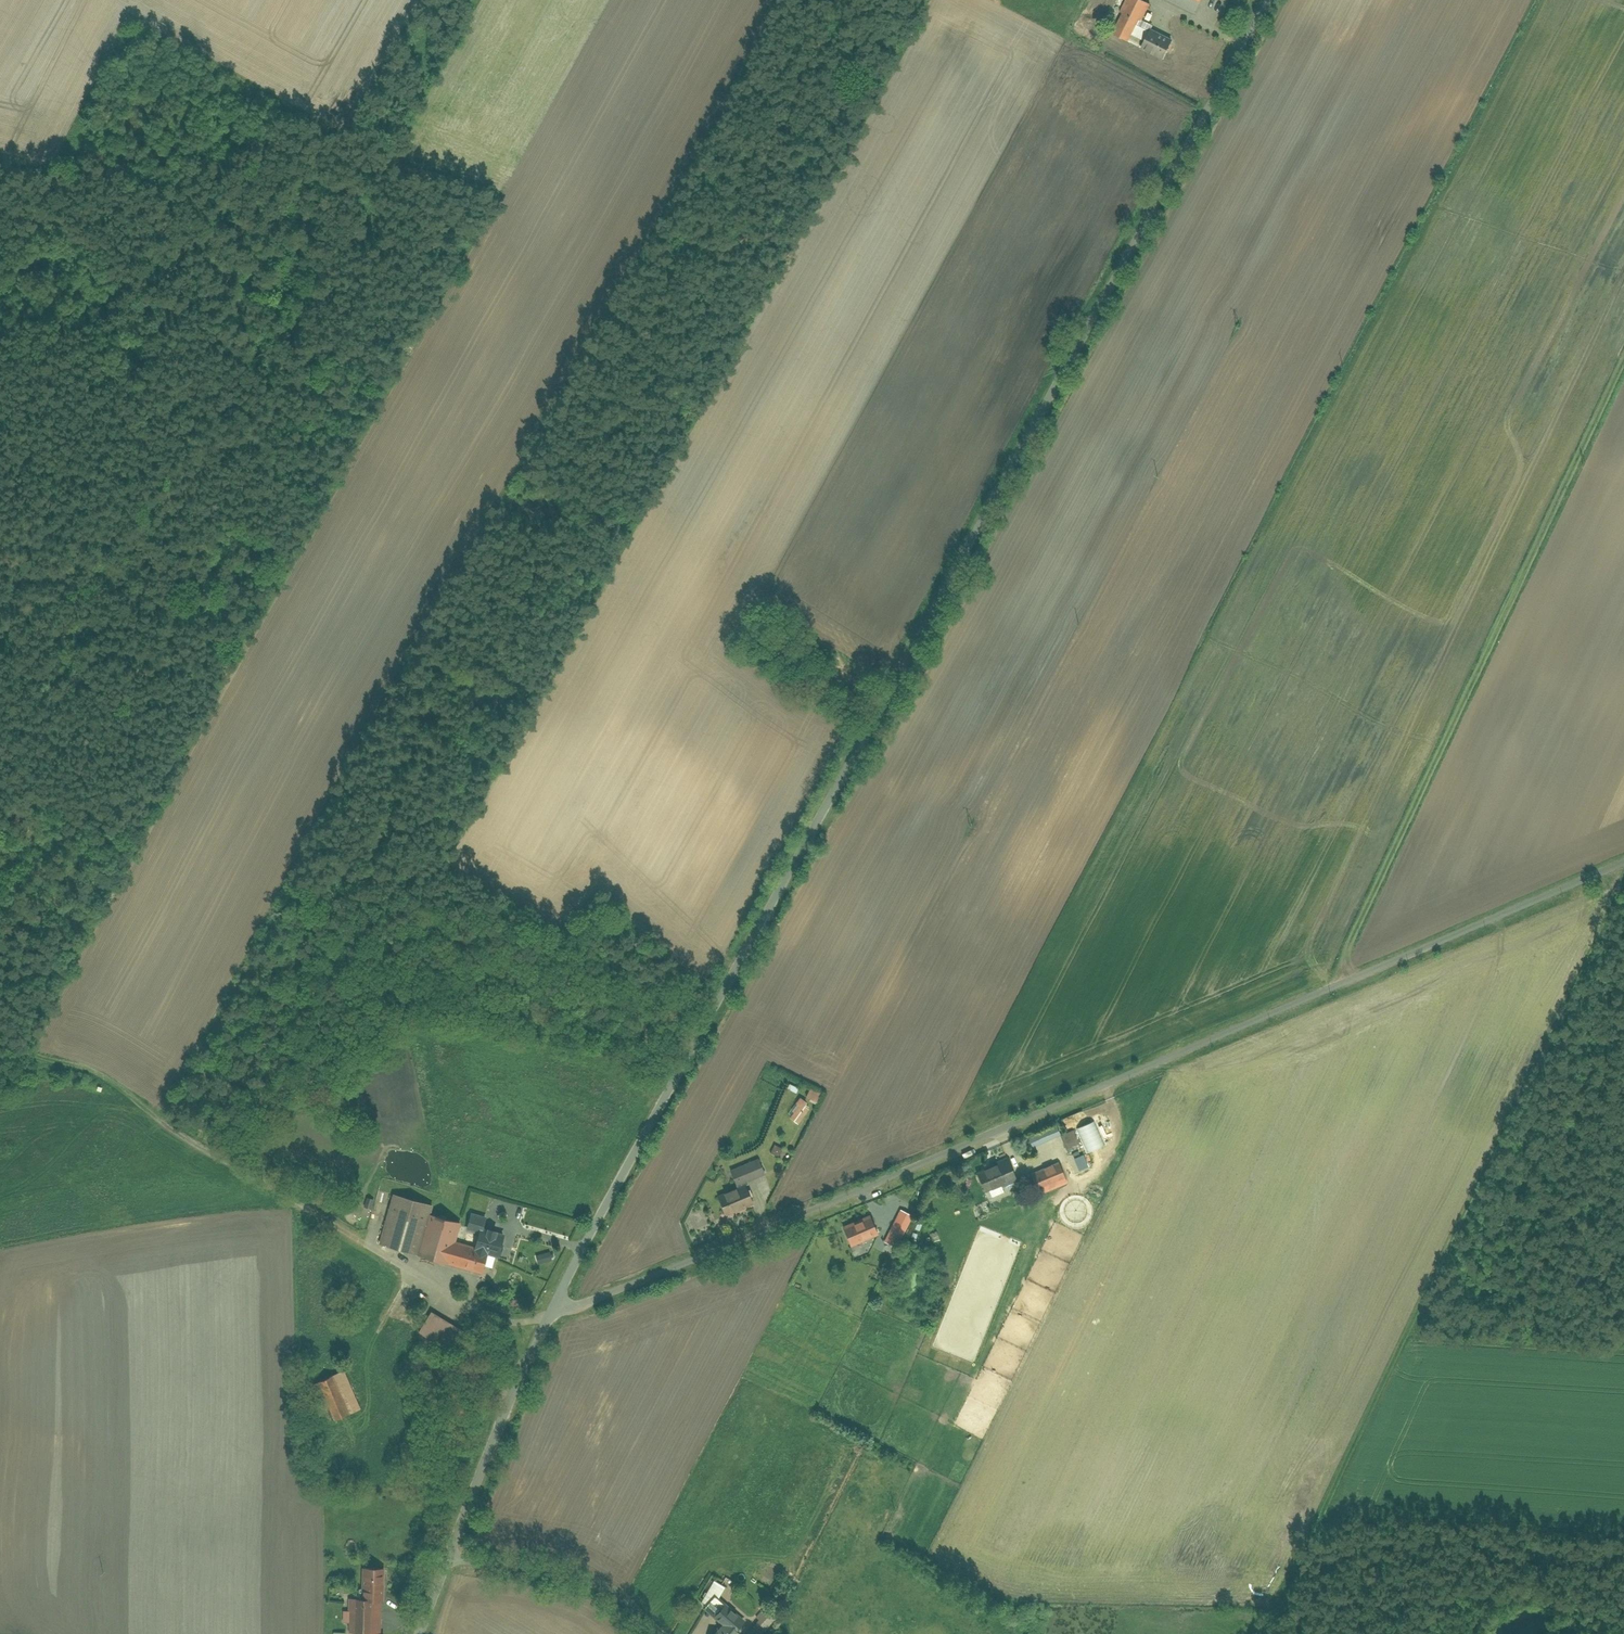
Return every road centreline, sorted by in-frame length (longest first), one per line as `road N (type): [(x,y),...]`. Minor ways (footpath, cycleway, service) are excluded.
road 1 (unclassified): [(1274,0),(551,1312)]
road 2 (unclassified): [(551,1312),(1623,865)]
road 3 (track): [(0,647),(274,419),(316,135)]
road 4 (unclassified): [(551,1312),(512,1322),(476,1312),(261,1179)]
road 5 (track): [(261,1179),(170,1093),(120,1062),(0,1099)]
road 6 (unclassified): [(551,1312),(505,1409),(448,1562)]
road 7 (unclassified): [(448,1562),(561,1569),(598,1582),(661,1633)]
road 8 (track): [(120,1062),(0,1023)]

